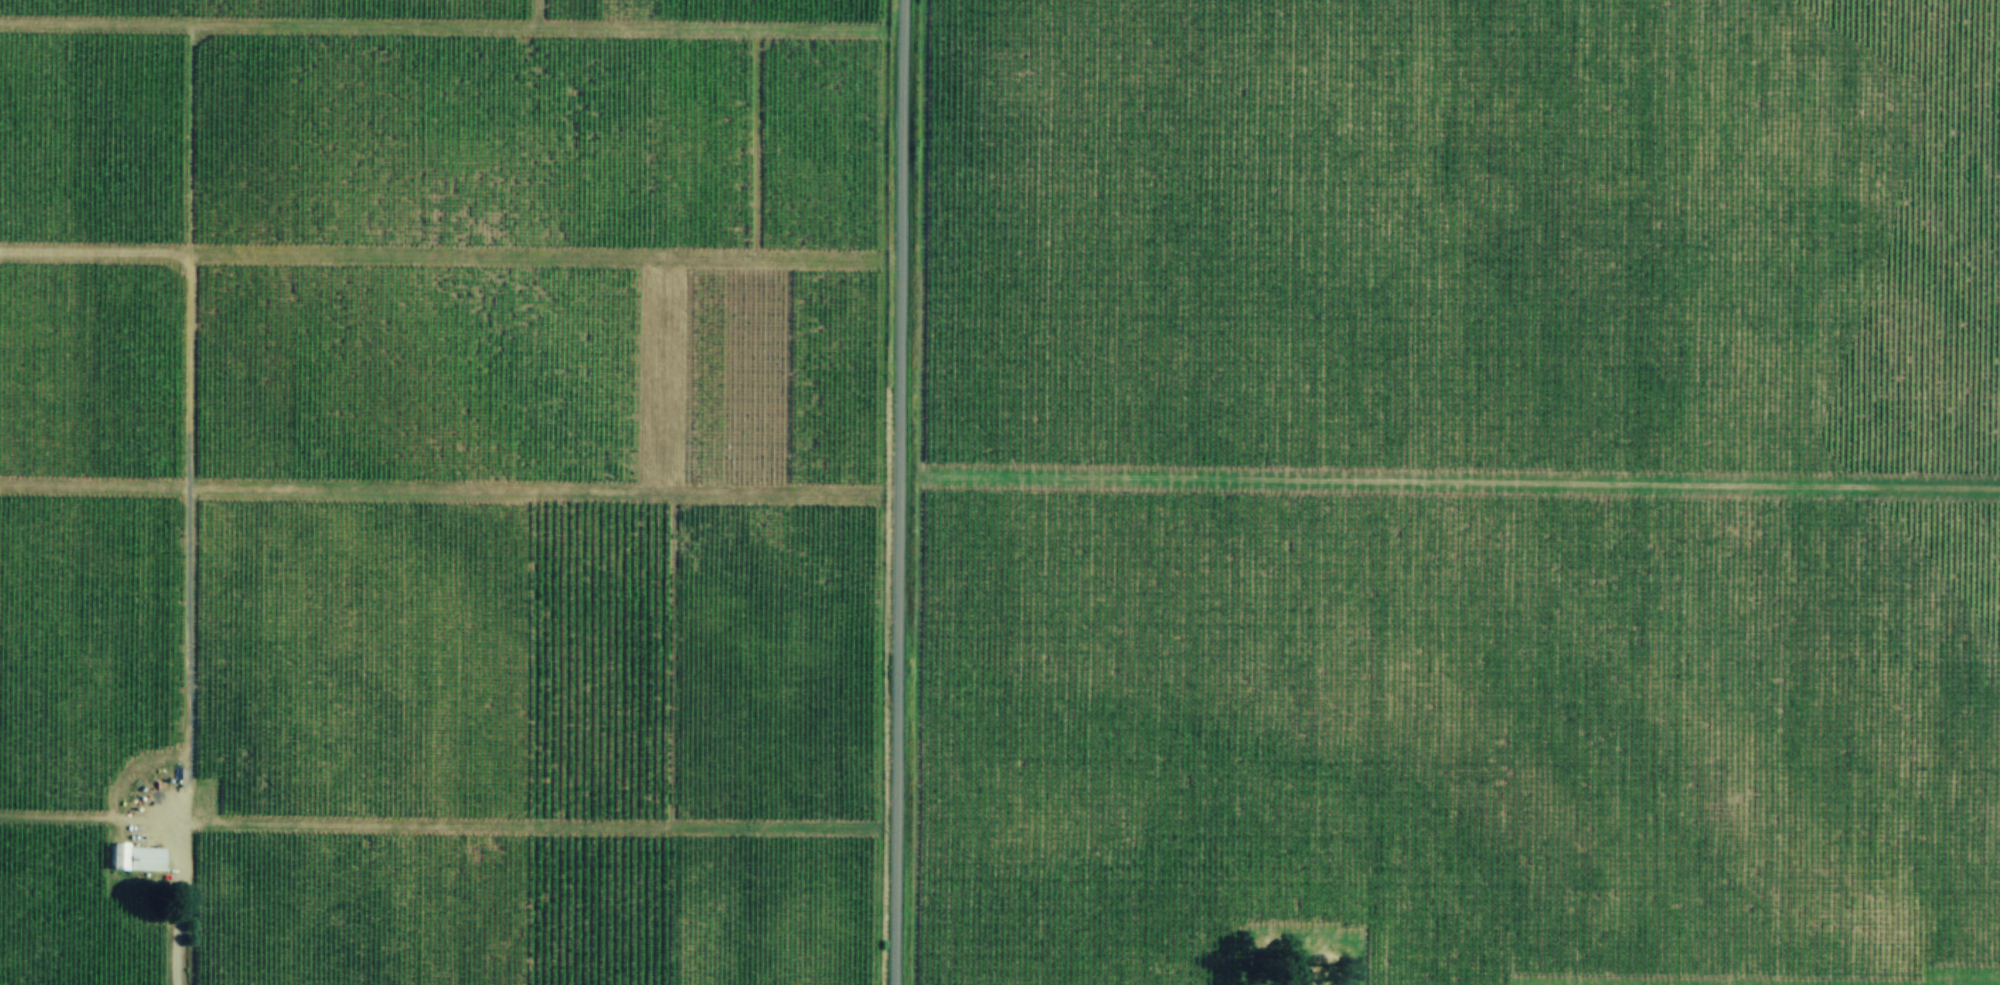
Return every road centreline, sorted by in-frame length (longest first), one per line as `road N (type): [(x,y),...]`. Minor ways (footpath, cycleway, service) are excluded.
road 1 (residential): [(897,984),(904,0)]

